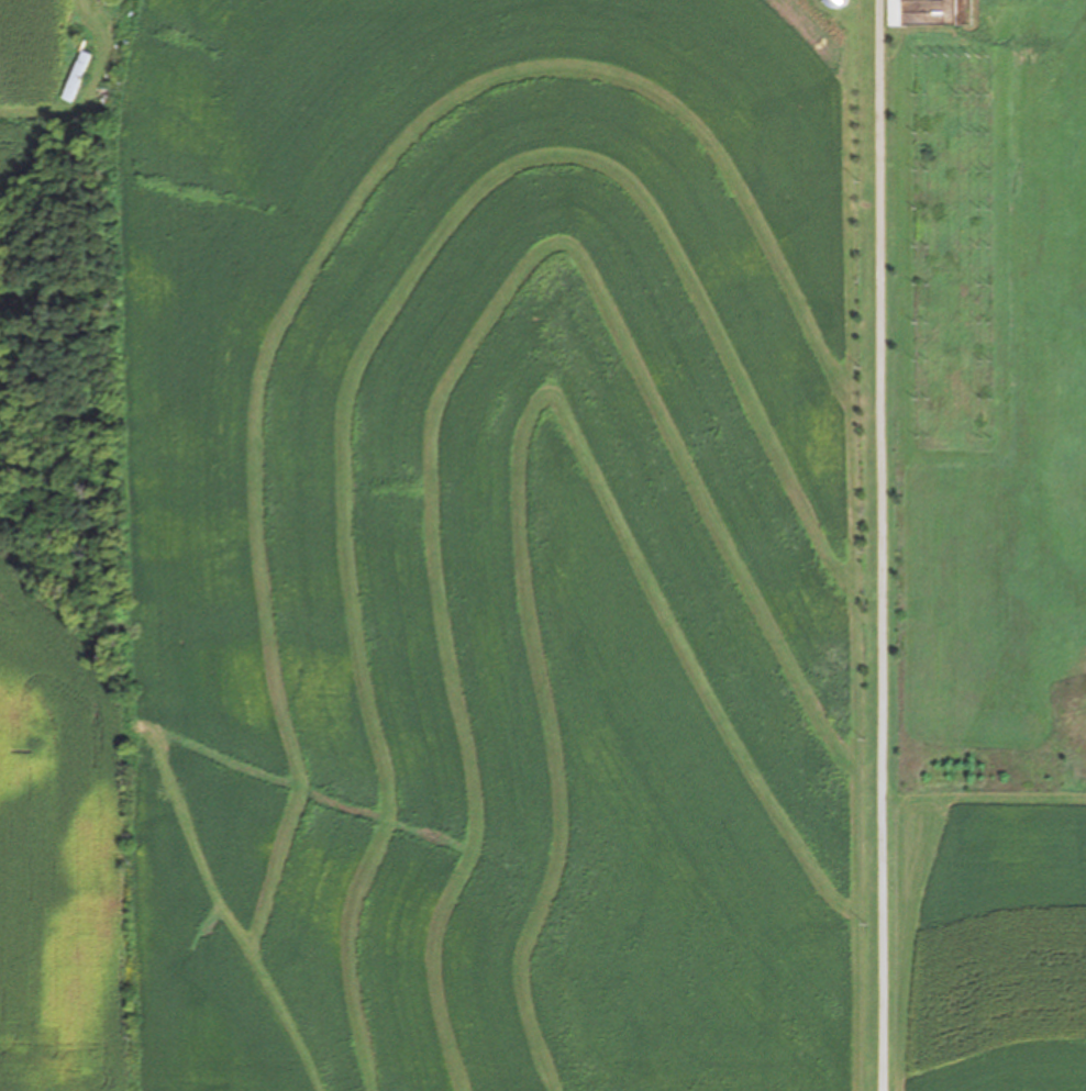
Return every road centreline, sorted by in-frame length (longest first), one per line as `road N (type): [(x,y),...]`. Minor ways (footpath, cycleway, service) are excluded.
road 1 (residential): [(885,1090),(893,0)]

